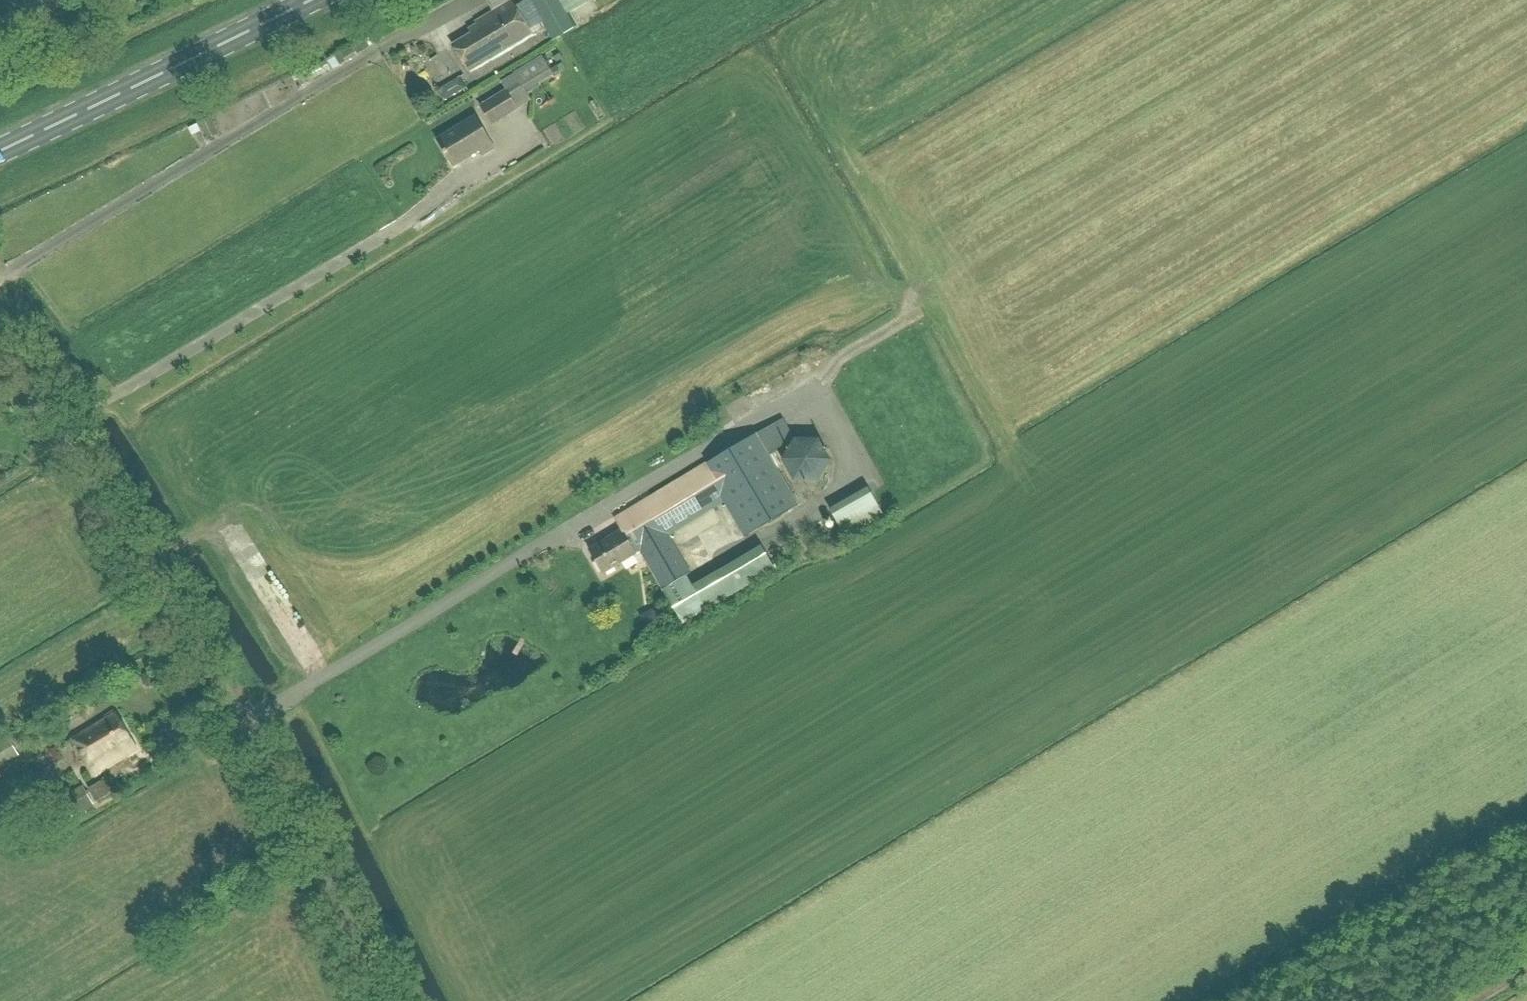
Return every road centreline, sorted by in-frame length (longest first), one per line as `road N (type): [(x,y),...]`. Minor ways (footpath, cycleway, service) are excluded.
road 1 (unclassified): [(0,345),(256,749),(384,1000)]
road 2 (primary): [(0,151),(309,0)]

